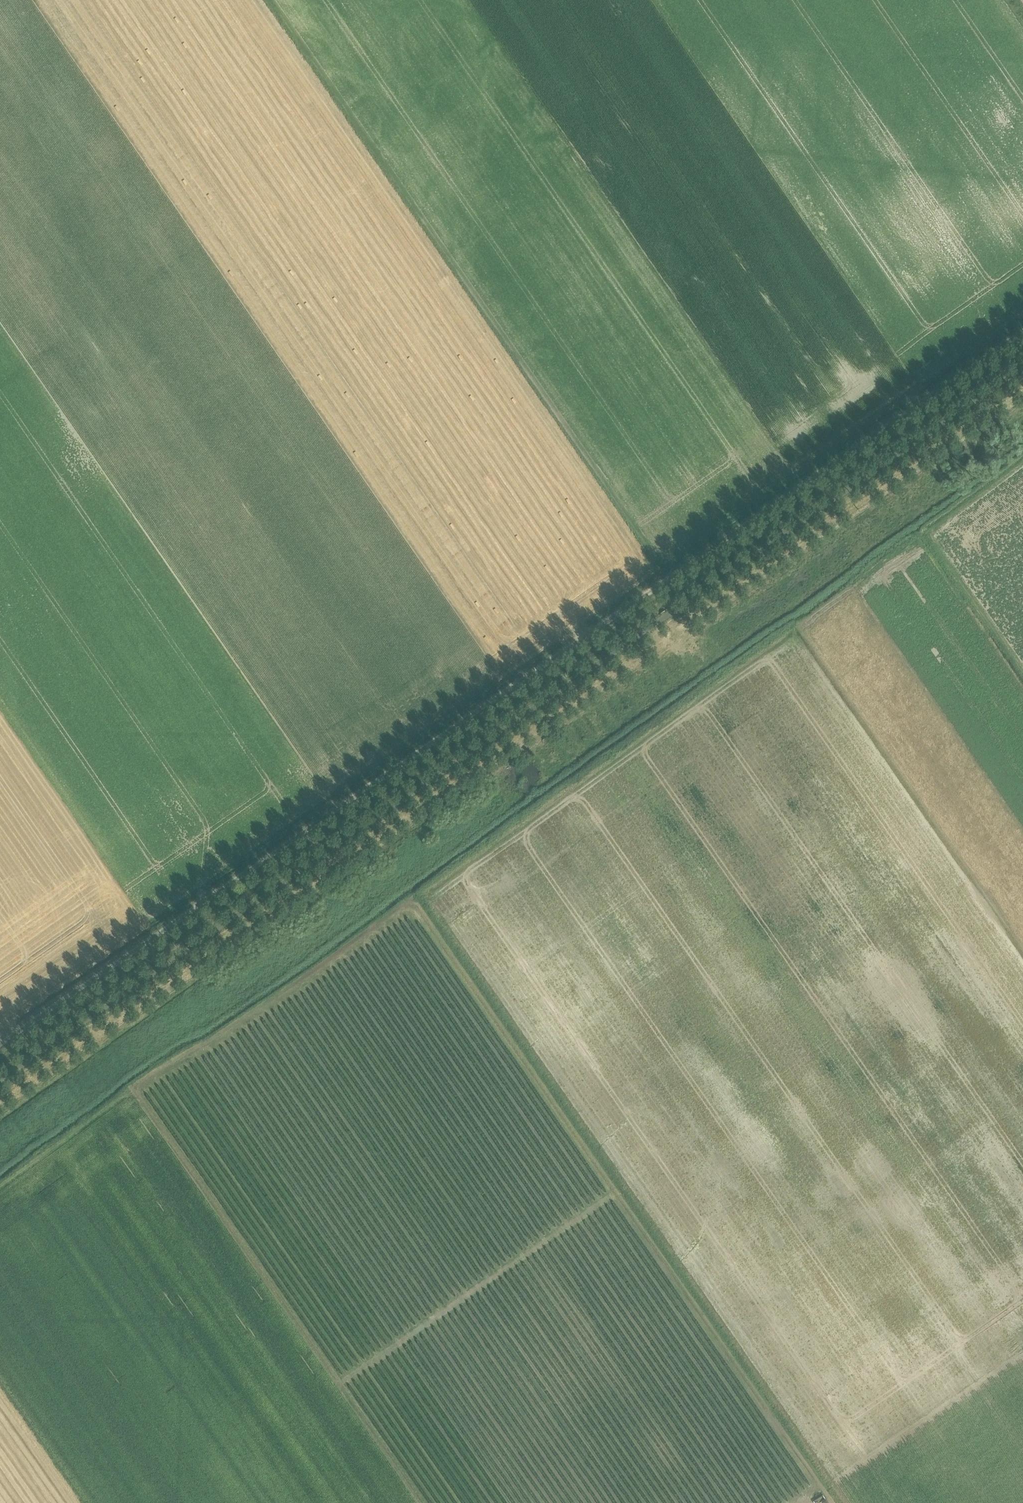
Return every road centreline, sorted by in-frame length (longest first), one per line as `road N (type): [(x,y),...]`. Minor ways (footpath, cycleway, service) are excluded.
road 1 (track): [(1022,333),(0,1045)]

